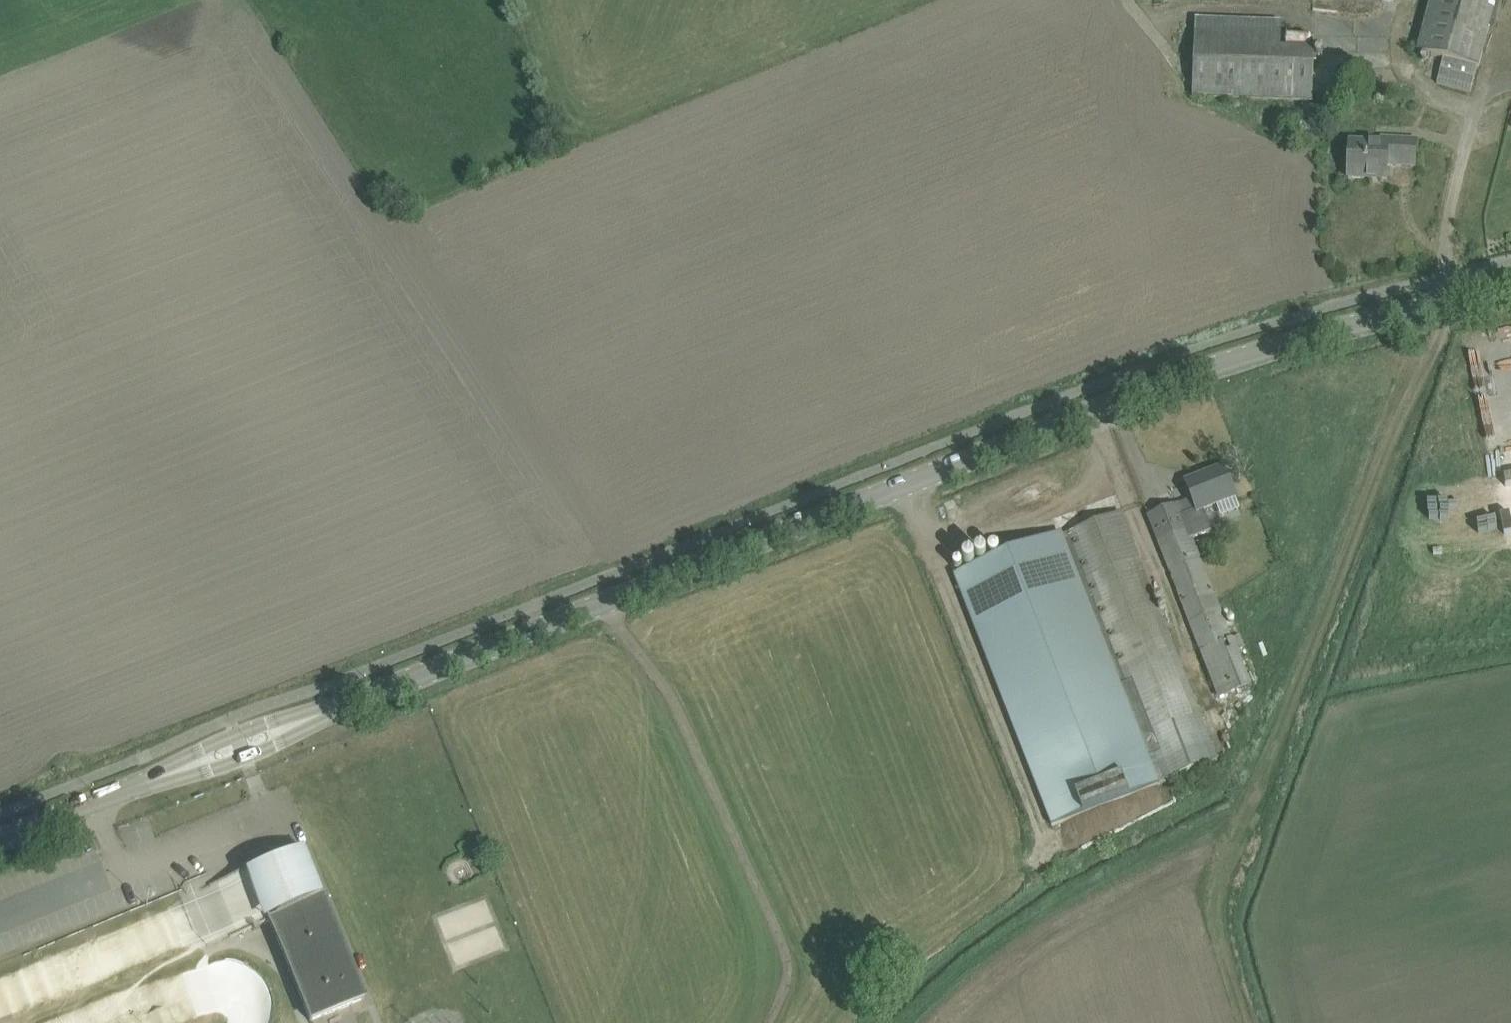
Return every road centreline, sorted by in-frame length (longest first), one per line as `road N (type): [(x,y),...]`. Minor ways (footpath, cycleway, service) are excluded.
road 1 (tertiary): [(0,840),(1096,409),(1321,337),(1510,292)]

